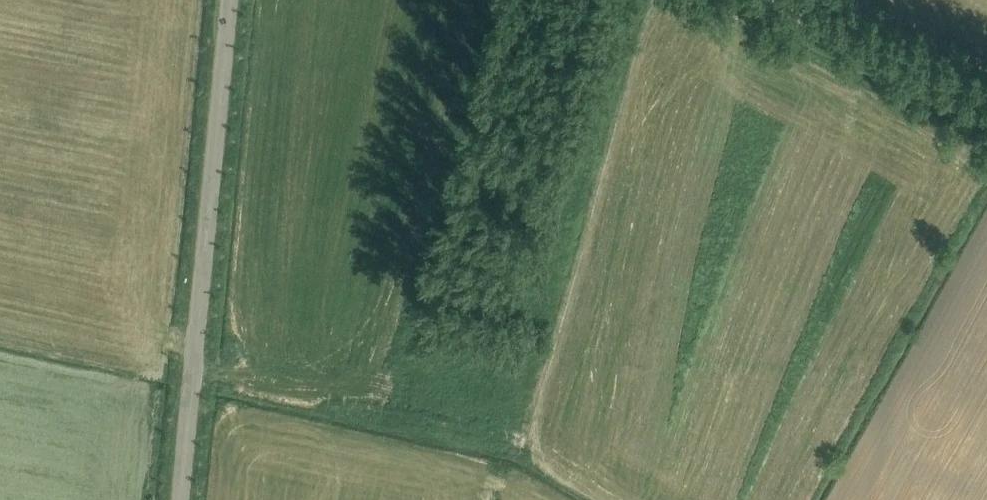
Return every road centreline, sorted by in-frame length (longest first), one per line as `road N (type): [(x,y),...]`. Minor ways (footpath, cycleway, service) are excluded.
road 1 (unclassified): [(181,499),(229,0)]
road 2 (track): [(986,93),(797,0)]

